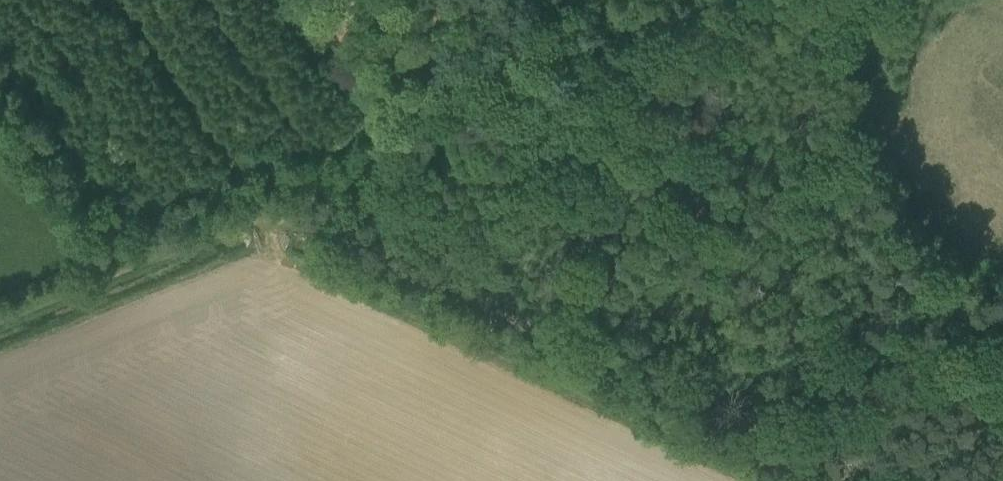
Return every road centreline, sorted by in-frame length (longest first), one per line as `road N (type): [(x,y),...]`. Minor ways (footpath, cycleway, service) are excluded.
road 1 (track): [(270,214),(825,480)]
road 2 (track): [(537,0),(534,44),(550,84),(270,214)]
road 3 (track): [(270,214),(0,323)]
road 4 (track): [(763,0),(550,84)]

